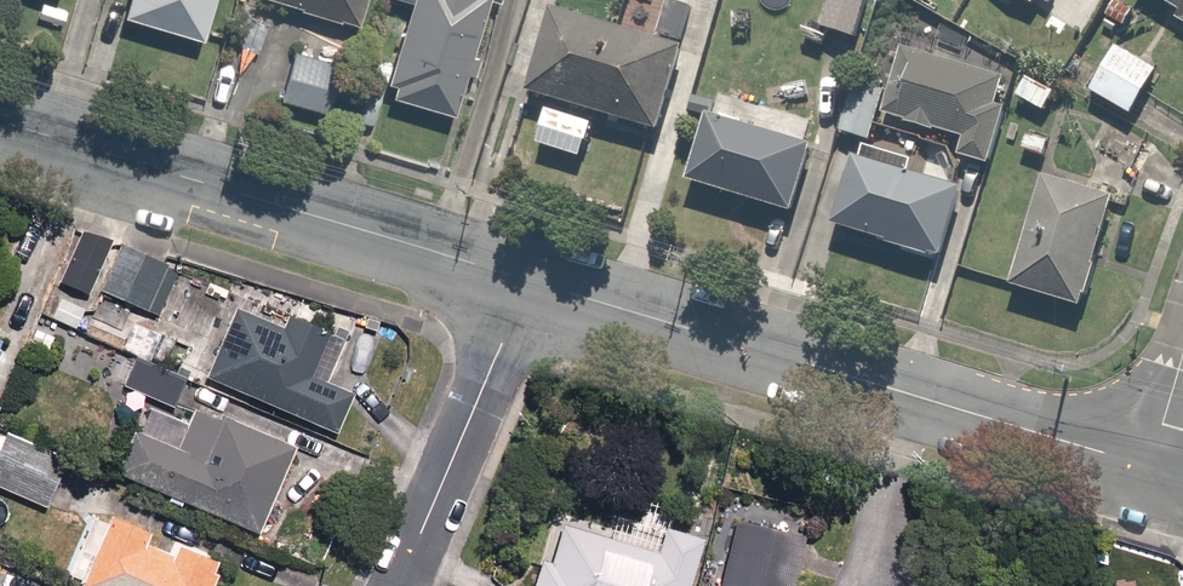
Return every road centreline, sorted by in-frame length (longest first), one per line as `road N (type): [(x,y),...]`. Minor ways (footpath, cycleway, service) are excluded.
road 1 (unclassified): [(531,282),(1151,467)]
road 2 (unclassified): [(0,123),(531,282)]
road 3 (residential): [(531,282),(401,585)]

